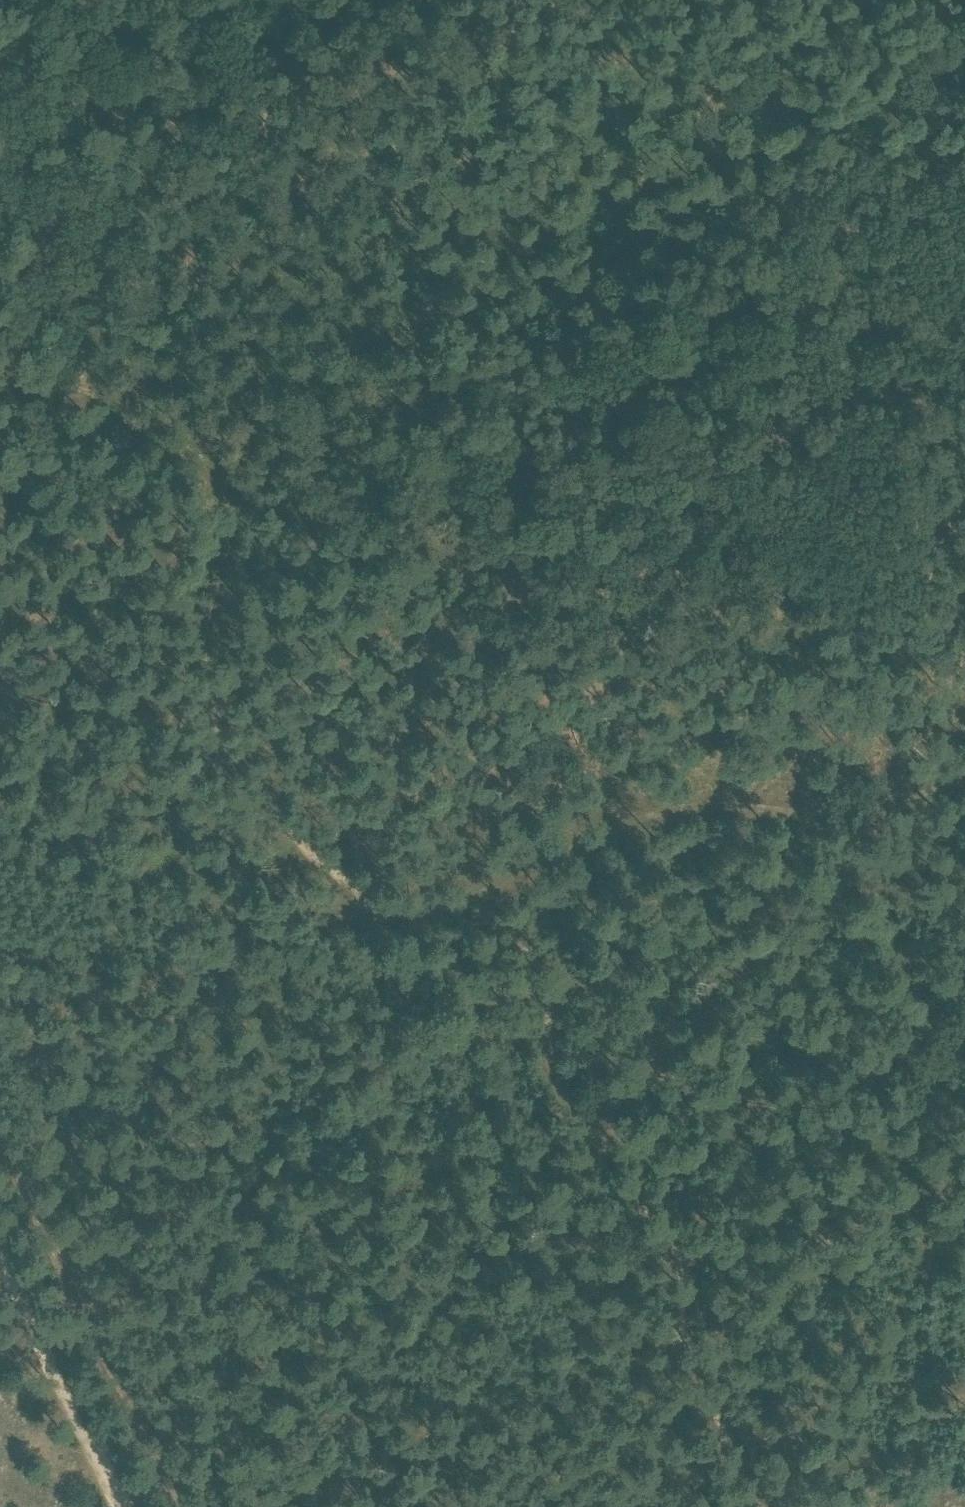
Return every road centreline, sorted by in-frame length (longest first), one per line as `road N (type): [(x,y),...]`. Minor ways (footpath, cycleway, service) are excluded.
road 1 (track): [(0,1124),(187,1506)]
road 2 (track): [(126,1506),(0,1264)]

